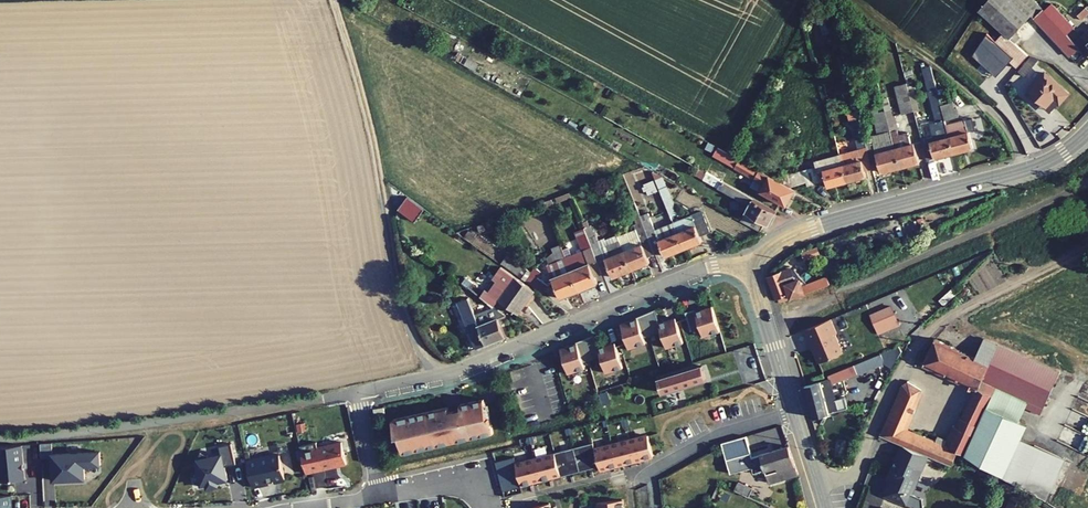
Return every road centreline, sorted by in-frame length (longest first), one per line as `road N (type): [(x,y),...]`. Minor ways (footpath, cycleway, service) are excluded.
road 1 (residential): [(379,496),(358,391),(462,368),(705,268),(757,267)]
road 2 (track): [(444,372),(408,321),(369,127),(333,0)]
road 3 (tertiary): [(1087,131),(1042,163),(800,233),(757,267)]
road 4 (track): [(908,358),(954,314),(1087,249)]
road 5 (residential): [(794,411),(722,433),(643,477)]
road 6 (tertiary): [(757,267),(794,411)]
road 7 (residential): [(379,496),(483,473),(493,507)]

